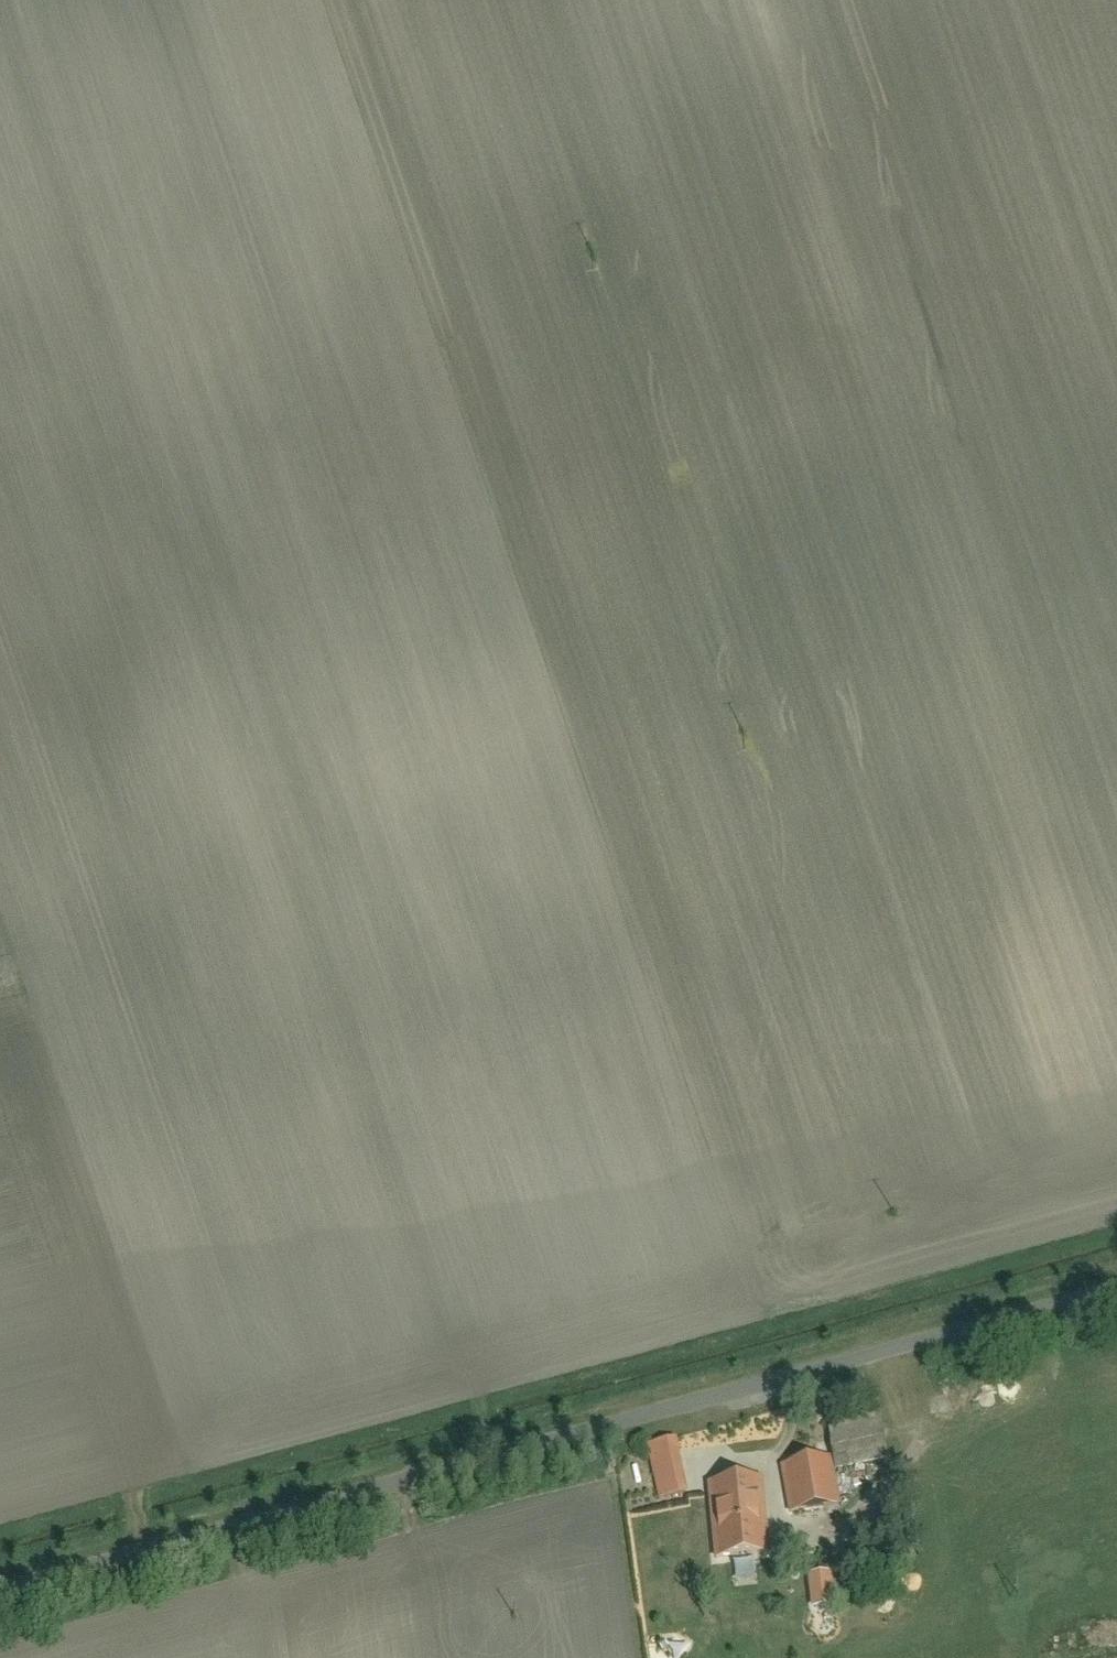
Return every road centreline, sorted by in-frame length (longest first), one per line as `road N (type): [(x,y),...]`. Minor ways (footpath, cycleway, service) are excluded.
road 1 (residential): [(0,1589),(1116,1292)]

